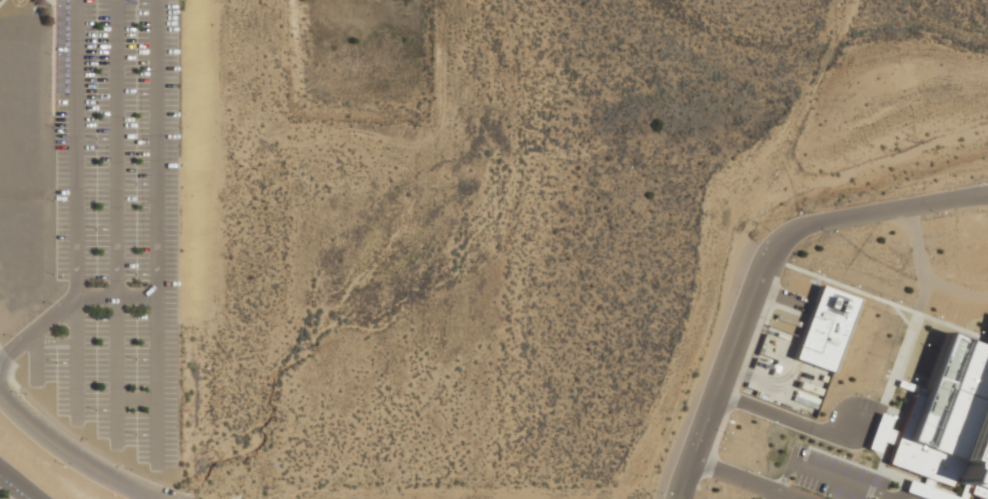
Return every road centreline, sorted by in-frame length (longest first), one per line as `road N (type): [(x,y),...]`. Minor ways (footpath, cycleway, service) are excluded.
road 1 (residential): [(679,498),(754,288),(790,230),(987,199)]
road 2 (tertiary): [(154,498),(83,464),(0,398)]

